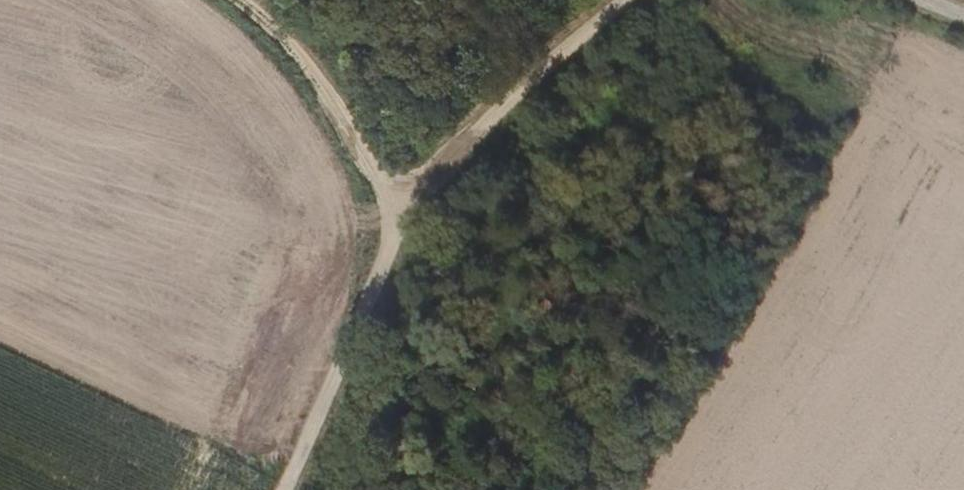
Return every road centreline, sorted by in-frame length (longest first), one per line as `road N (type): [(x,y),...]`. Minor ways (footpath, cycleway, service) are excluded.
road 1 (track): [(280,489),(417,194),(630,0)]
road 2 (track): [(390,245),(372,176),(312,79),(290,49),(230,0)]

